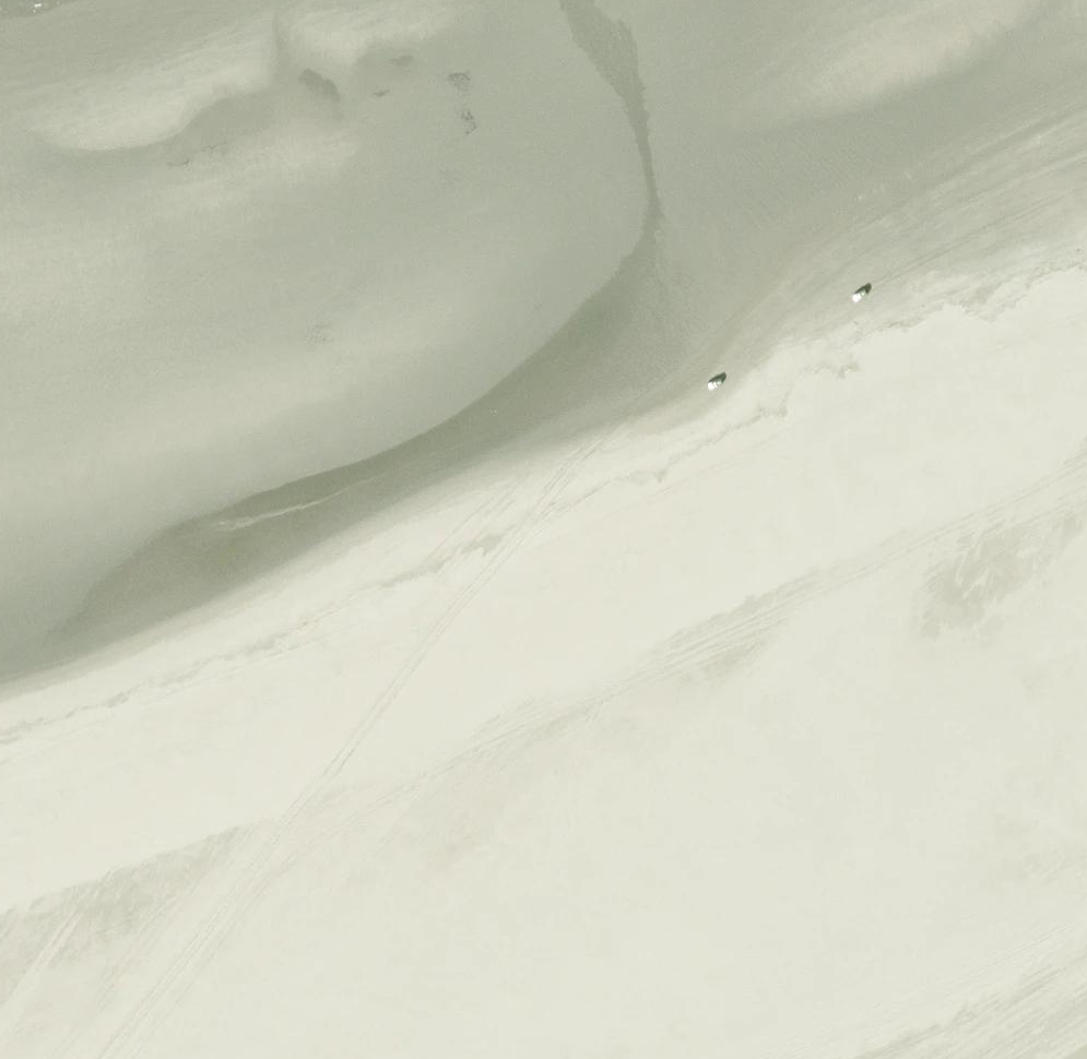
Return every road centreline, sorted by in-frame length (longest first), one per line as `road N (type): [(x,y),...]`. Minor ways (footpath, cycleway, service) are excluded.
road 1 (track): [(857,1058),(1086,921)]

